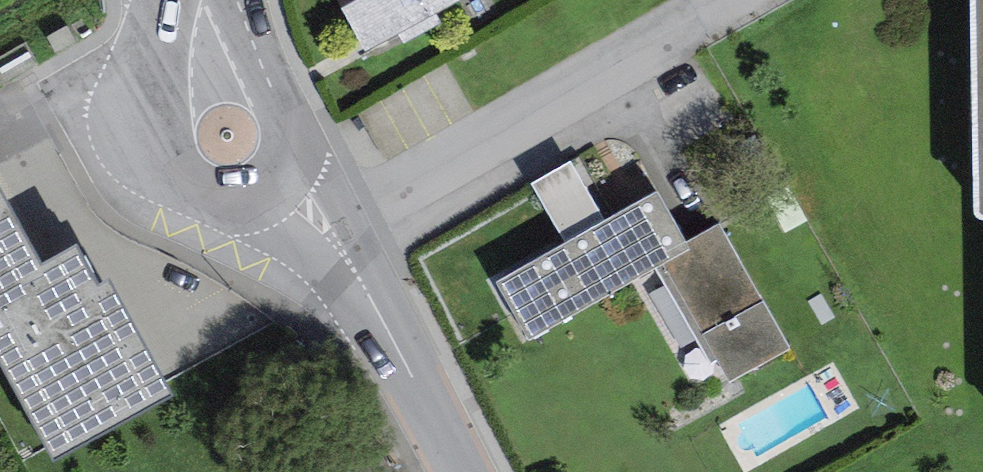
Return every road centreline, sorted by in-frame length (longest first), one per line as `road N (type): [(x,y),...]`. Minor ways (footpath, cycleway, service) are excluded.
road 1 (residential): [(414,379),(390,298),(296,117)]
road 2 (residential): [(202,198),(277,233),(326,269),(414,379)]
road 3 (residential): [(286,96),(270,79),(225,65),(182,84),(160,125)]
road 4 (residential): [(202,198),(245,202),(282,179),(298,139),(296,117)]

